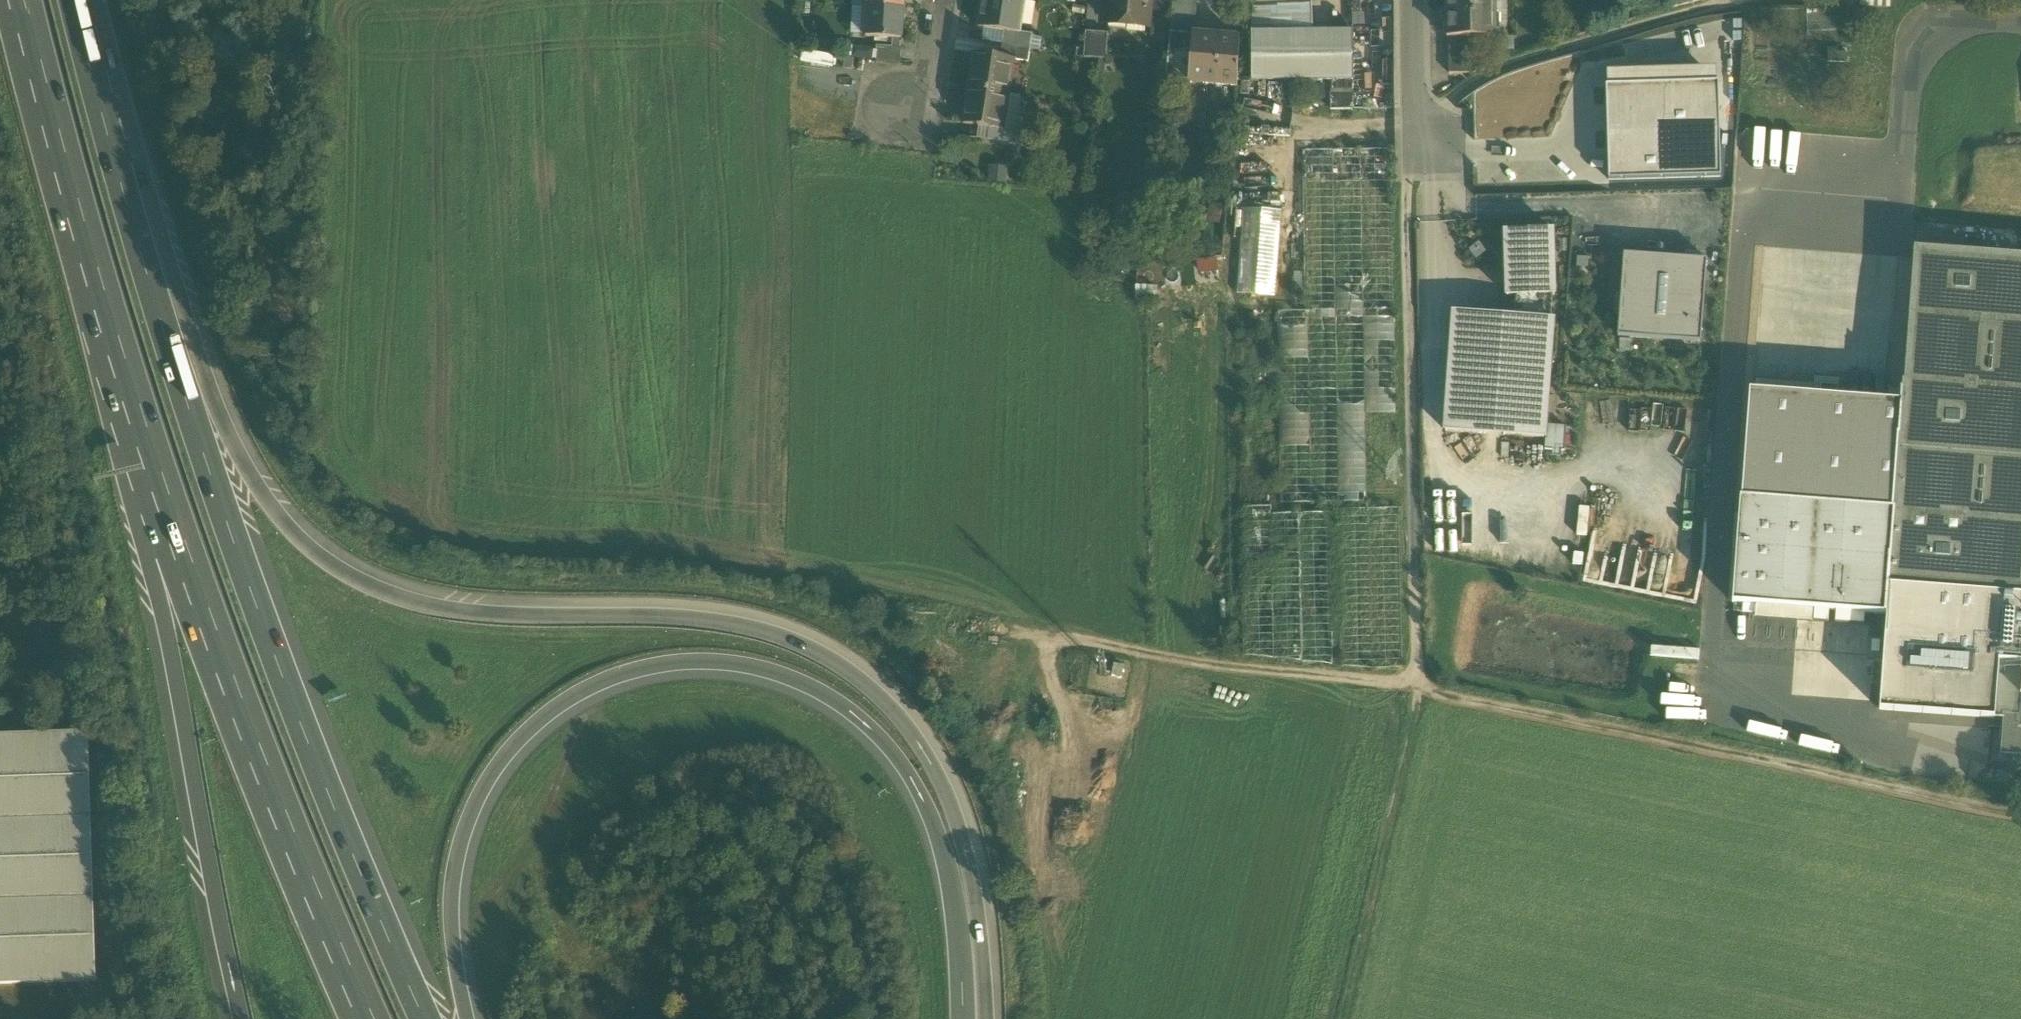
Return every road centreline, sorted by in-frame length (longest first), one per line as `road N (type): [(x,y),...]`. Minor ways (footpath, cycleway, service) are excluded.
road 1 (motorway): [(993,1018),(971,845),(950,787),(876,686),(799,637),(747,621),(436,603),(355,576),(315,552),(273,511),(242,462),(128,199)]
road 2 (track): [(1409,0),(1420,686),(2020,814)]
road 3 (motorway): [(468,1018),(452,902),(457,857),(490,776),(570,698),(624,673),(691,660),(763,669),(802,684),(890,748),(915,782),(946,859),(963,1018)]
road 4 (motorway): [(431,1018),(227,524),(128,199)]
road 5 (track): [(1702,51),(1594,68),(1550,149),(1425,153),(1457,199),(1473,207),(1670,206)]
road 6 (motorway): [(30,0),(171,532)]
road 7 (track): [(1409,134),(1425,153),(1436,456),(1464,474),(1639,479)]
road 8 (motorway): [(171,532),(212,644),(376,1018)]
road 9 (motorway): [(171,532),(164,621),(245,1018)]
road 10 (track): [(1420,686),(994,625)]
road 11 (track): [(1409,134),(1490,74),(1720,0)]
road 12 (motorway): [(128,199),(77,0)]

